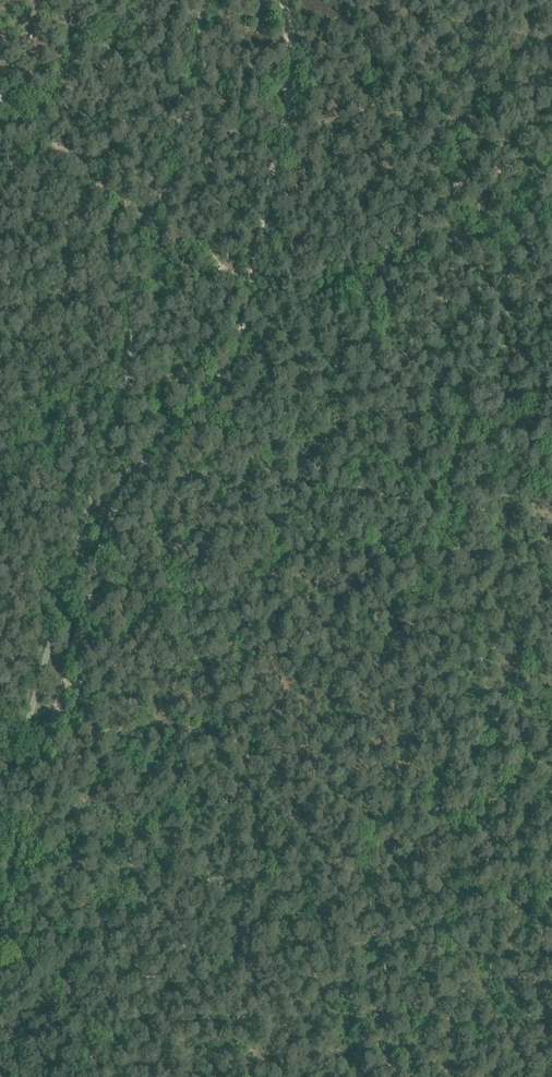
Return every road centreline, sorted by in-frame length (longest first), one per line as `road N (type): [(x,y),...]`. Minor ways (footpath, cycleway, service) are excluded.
road 1 (track): [(57,703),(137,639),(224,465),(322,359),(341,292),(441,201),(503,175),(551,119)]
road 2 (track): [(283,0),(292,60),(251,284),(225,367),(124,489),(57,703)]
road 3 (track): [(0,951),(57,703)]

